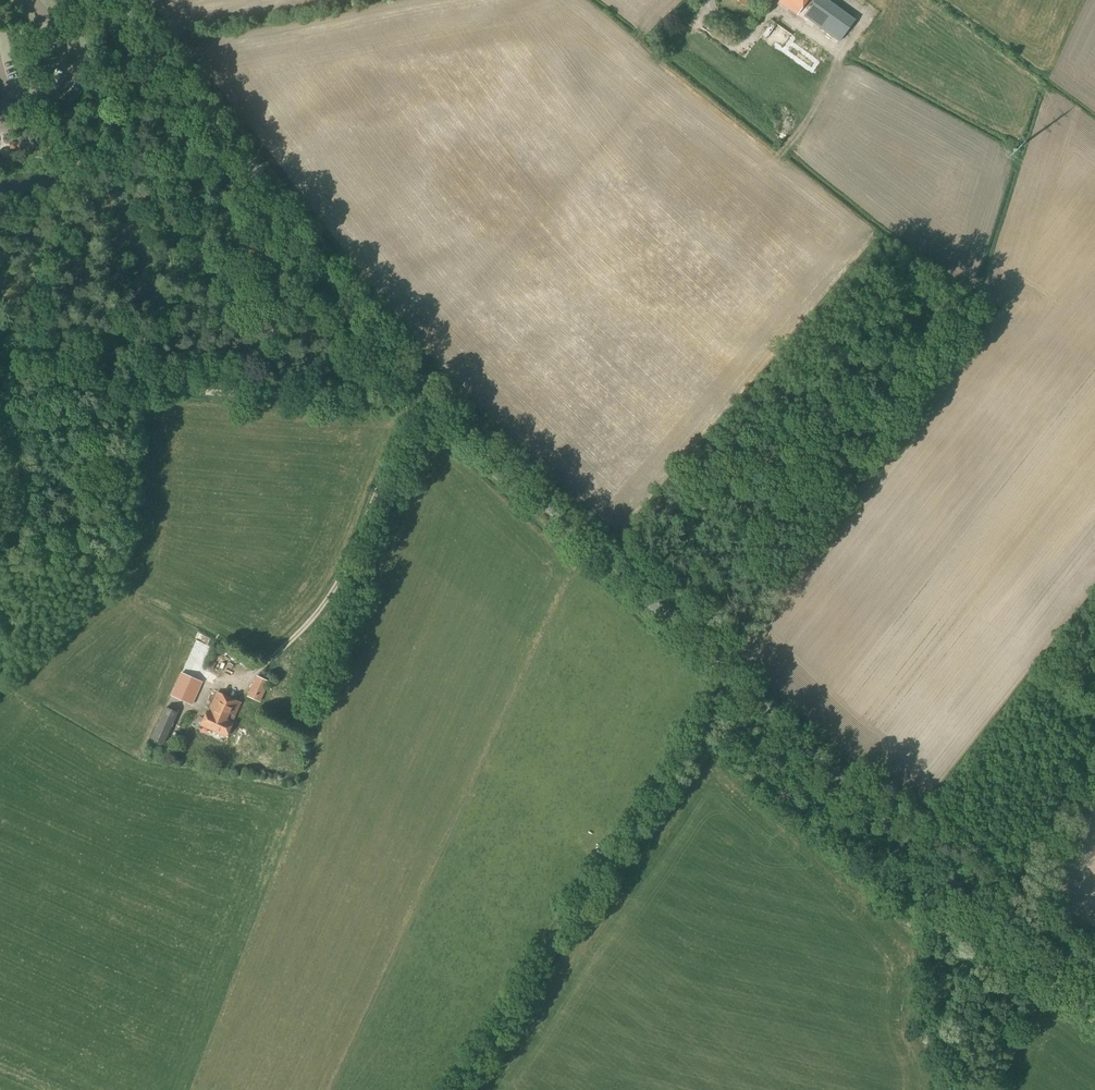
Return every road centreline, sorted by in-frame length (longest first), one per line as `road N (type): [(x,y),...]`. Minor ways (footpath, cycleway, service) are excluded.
road 1 (secondary): [(738,683),(413,374),(126,0)]
road 2 (unclassified): [(460,1089),(738,683)]
road 3 (secondary): [(1094,1006),(916,853),(738,683)]

